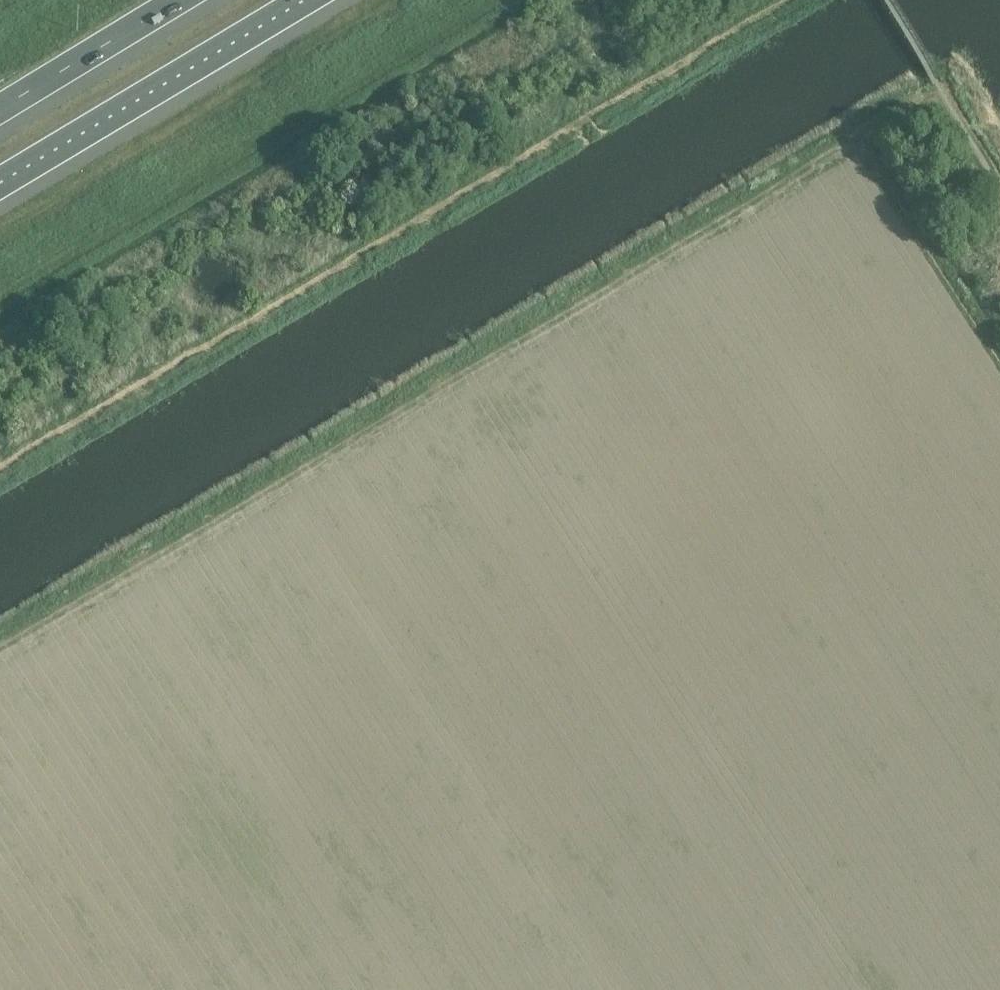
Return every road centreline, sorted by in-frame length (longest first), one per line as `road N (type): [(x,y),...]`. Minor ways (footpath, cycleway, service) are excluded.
road 1 (motorway): [(0,182),(303,0)]
road 2 (motorway): [(0,108),(179,0)]

